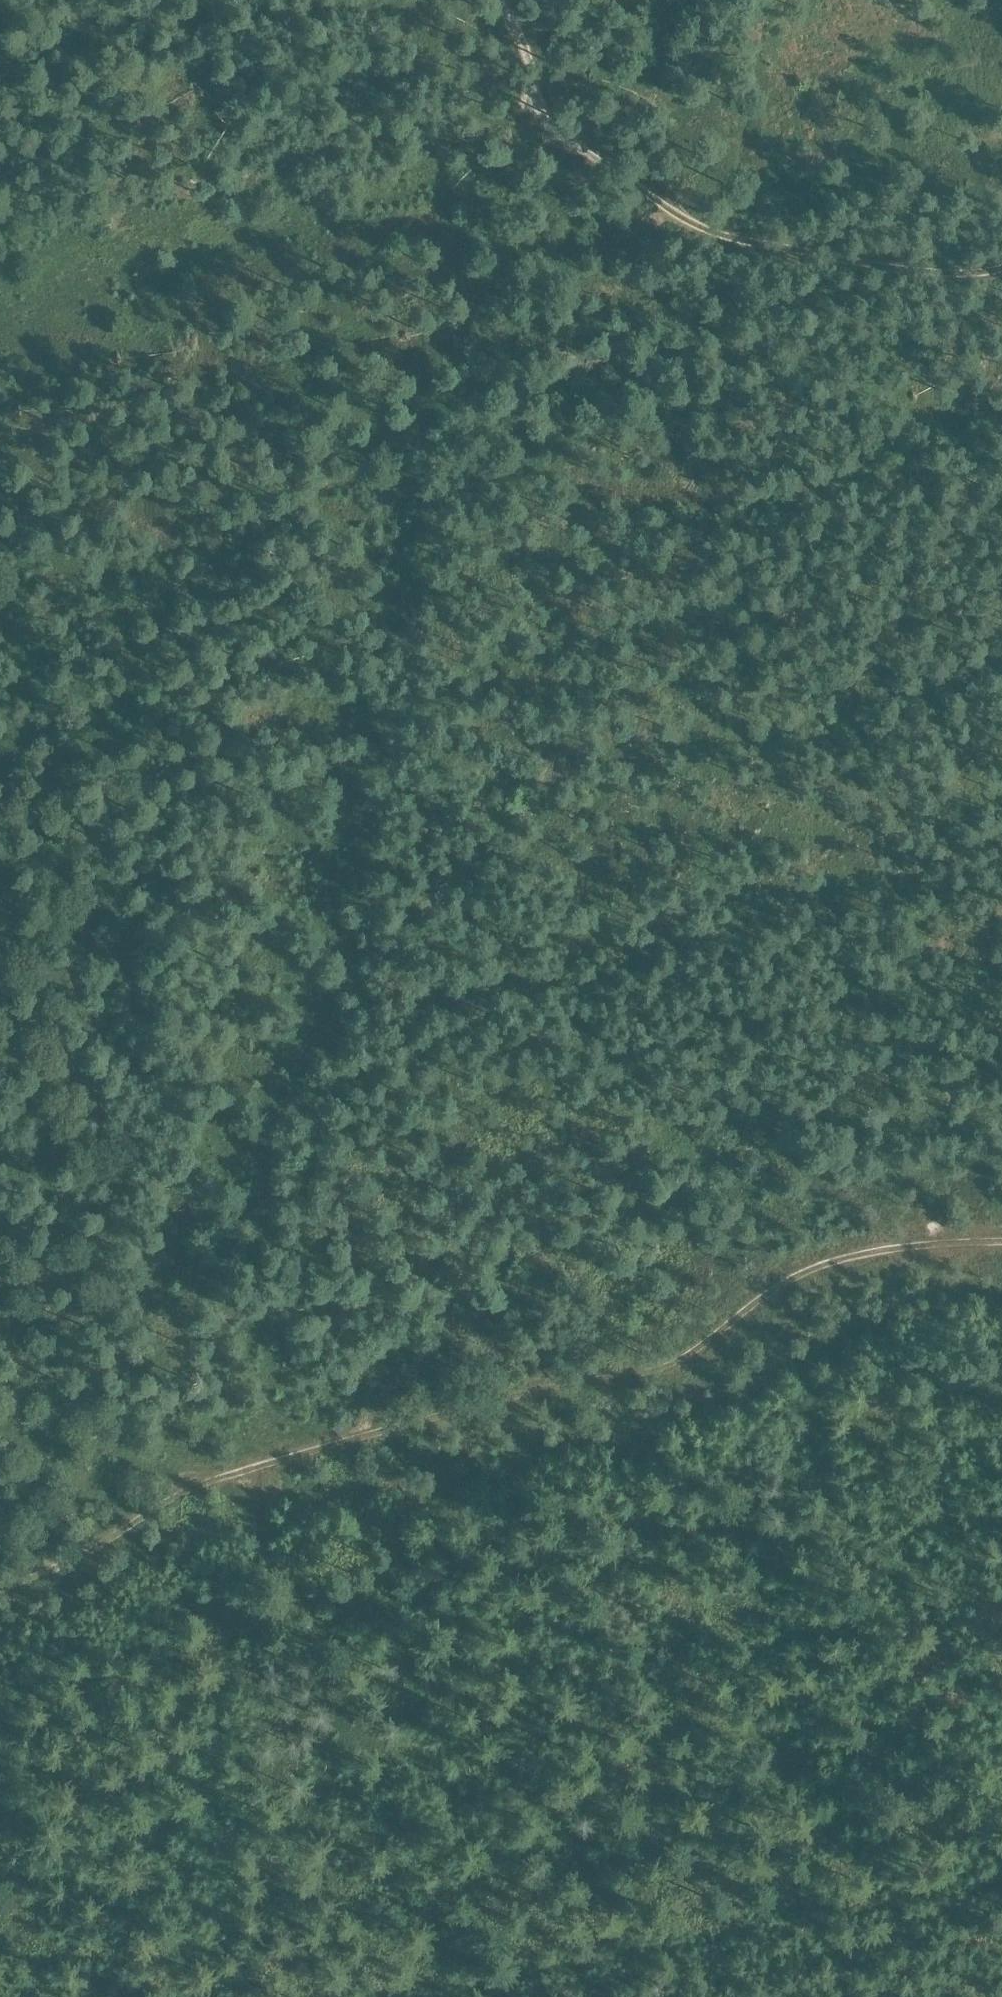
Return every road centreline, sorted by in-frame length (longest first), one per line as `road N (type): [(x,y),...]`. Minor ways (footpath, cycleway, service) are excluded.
road 1 (track): [(1001,1243),(893,1245),(828,1266),(718,1350),(643,1388),(261,1463),(0,1575)]
road 2 (track): [(496,0),(524,36),(549,131),(714,235),(989,272),(1001,266)]

